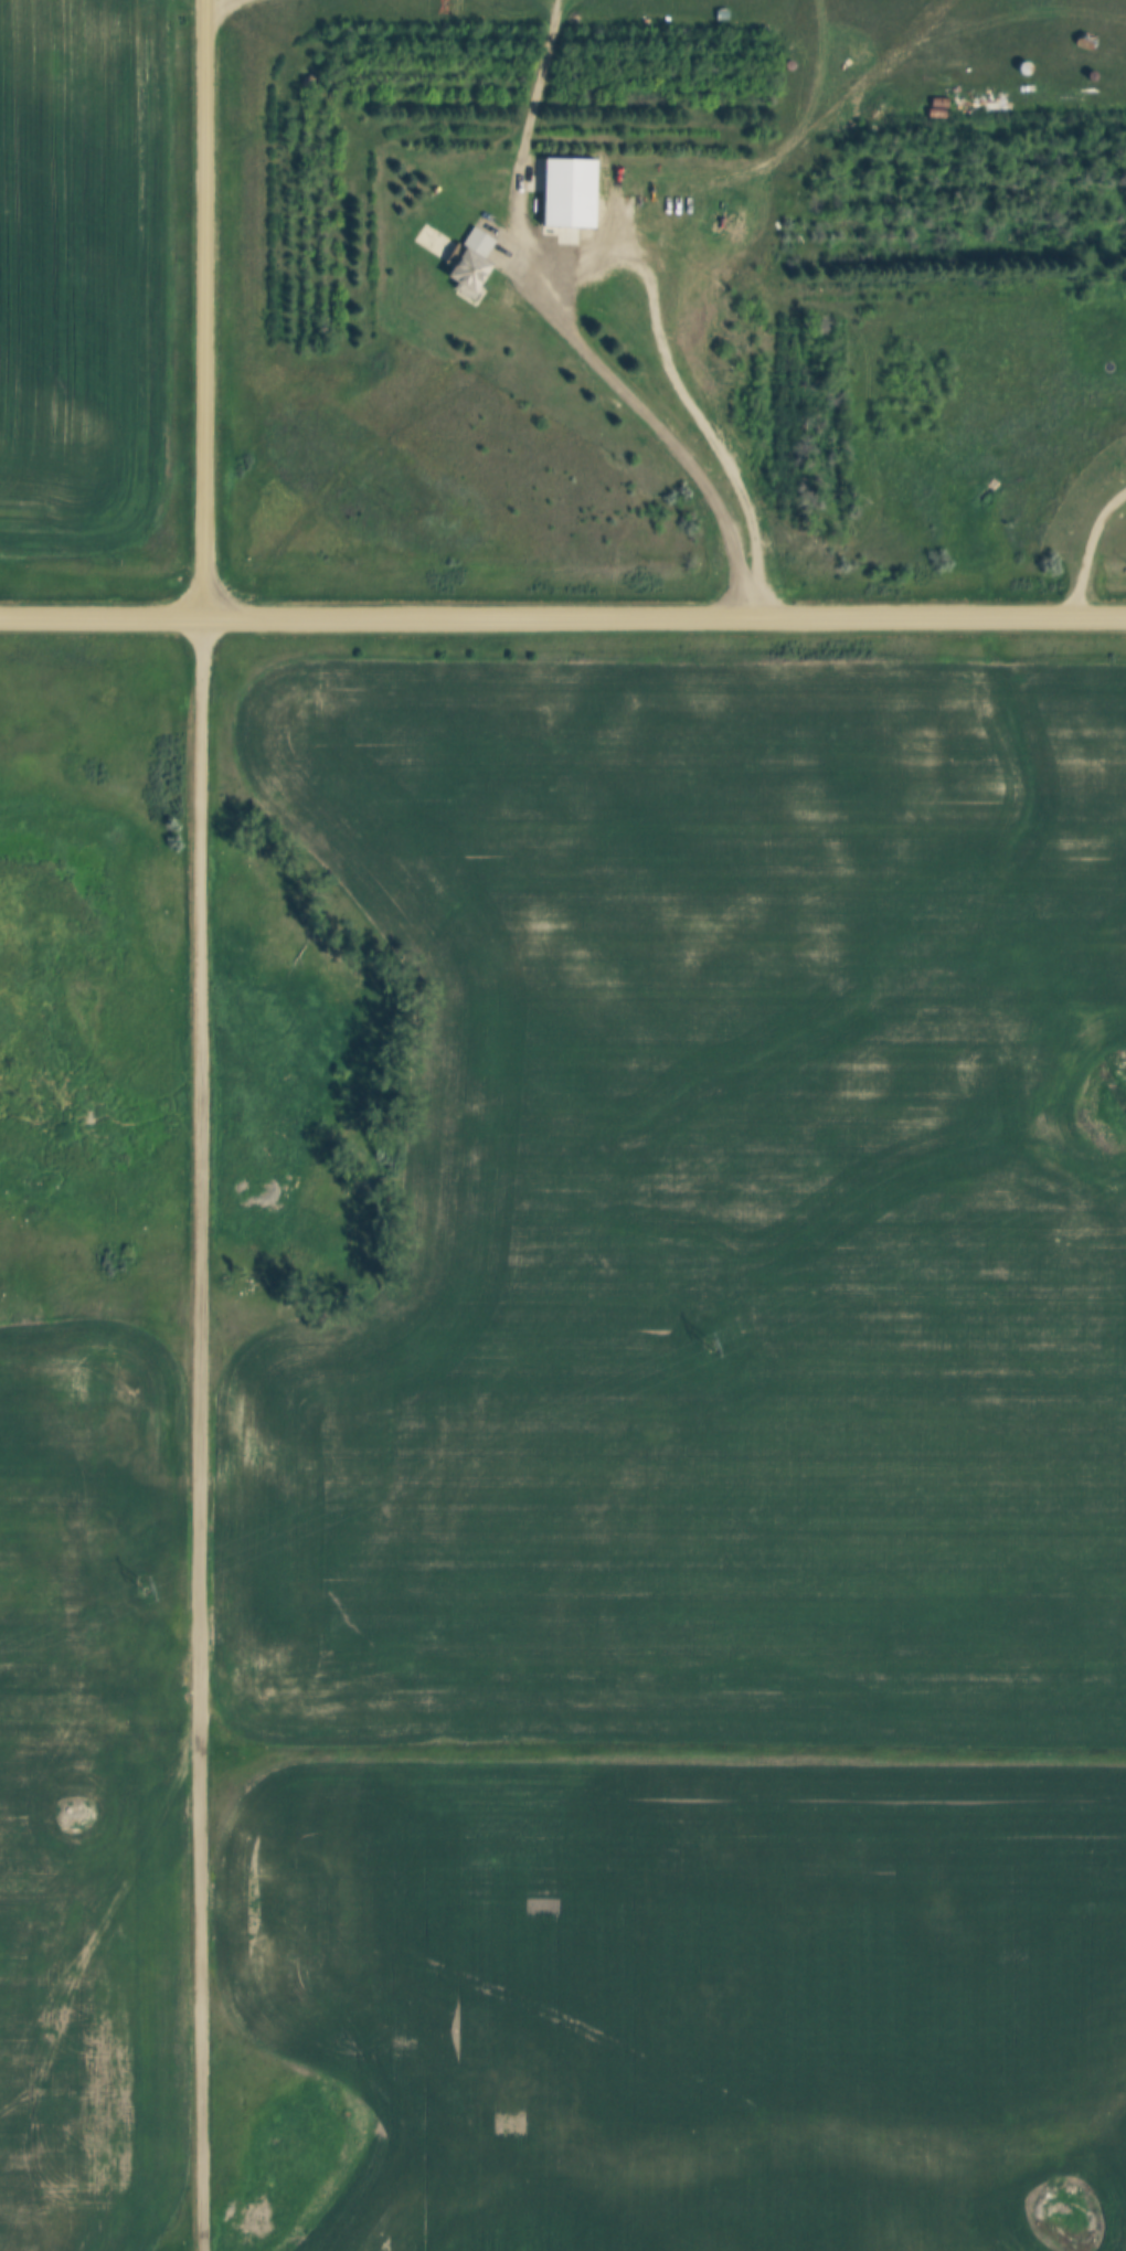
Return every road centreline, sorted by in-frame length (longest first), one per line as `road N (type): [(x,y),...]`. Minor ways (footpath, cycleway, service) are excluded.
road 1 (residential): [(208,0),(200,1507),(206,2250)]
road 2 (tertiary): [(1125,622),(0,619)]

